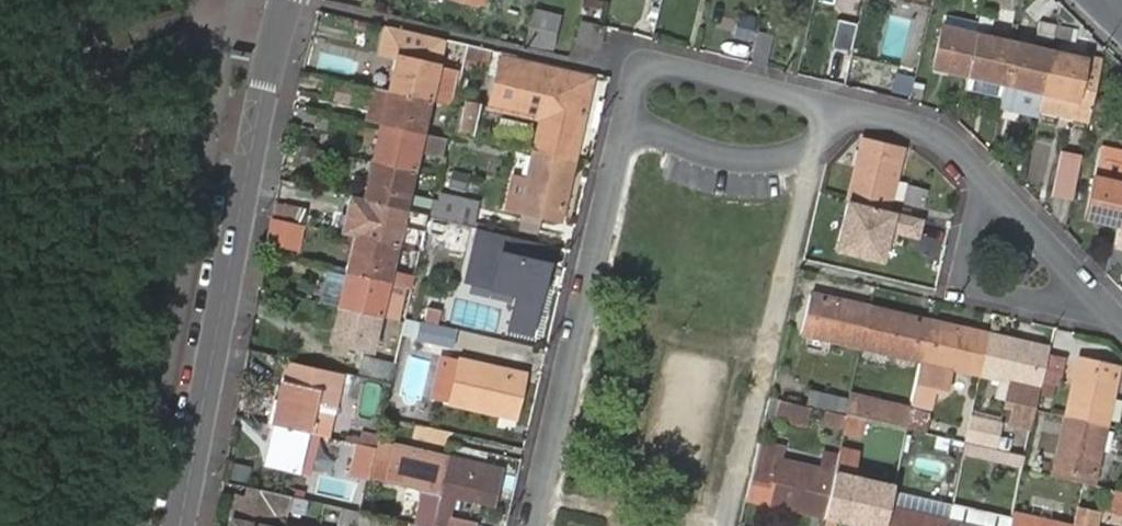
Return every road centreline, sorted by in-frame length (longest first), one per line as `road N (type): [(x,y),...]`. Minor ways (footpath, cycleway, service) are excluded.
road 1 (tertiary): [(181,525),(286,0)]
road 2 (residential): [(532,525),(628,117)]
road 3 (residential): [(840,109),(647,65),(628,117)]
road 4 (residential): [(984,175),(962,281),(1099,309)]
road 5 (residential): [(628,117),(733,159),(787,156),(823,133),(840,109)]
road 6 (residential): [(984,175),(1099,309)]
road 7 (residential): [(840,109),(948,138),(984,175)]

